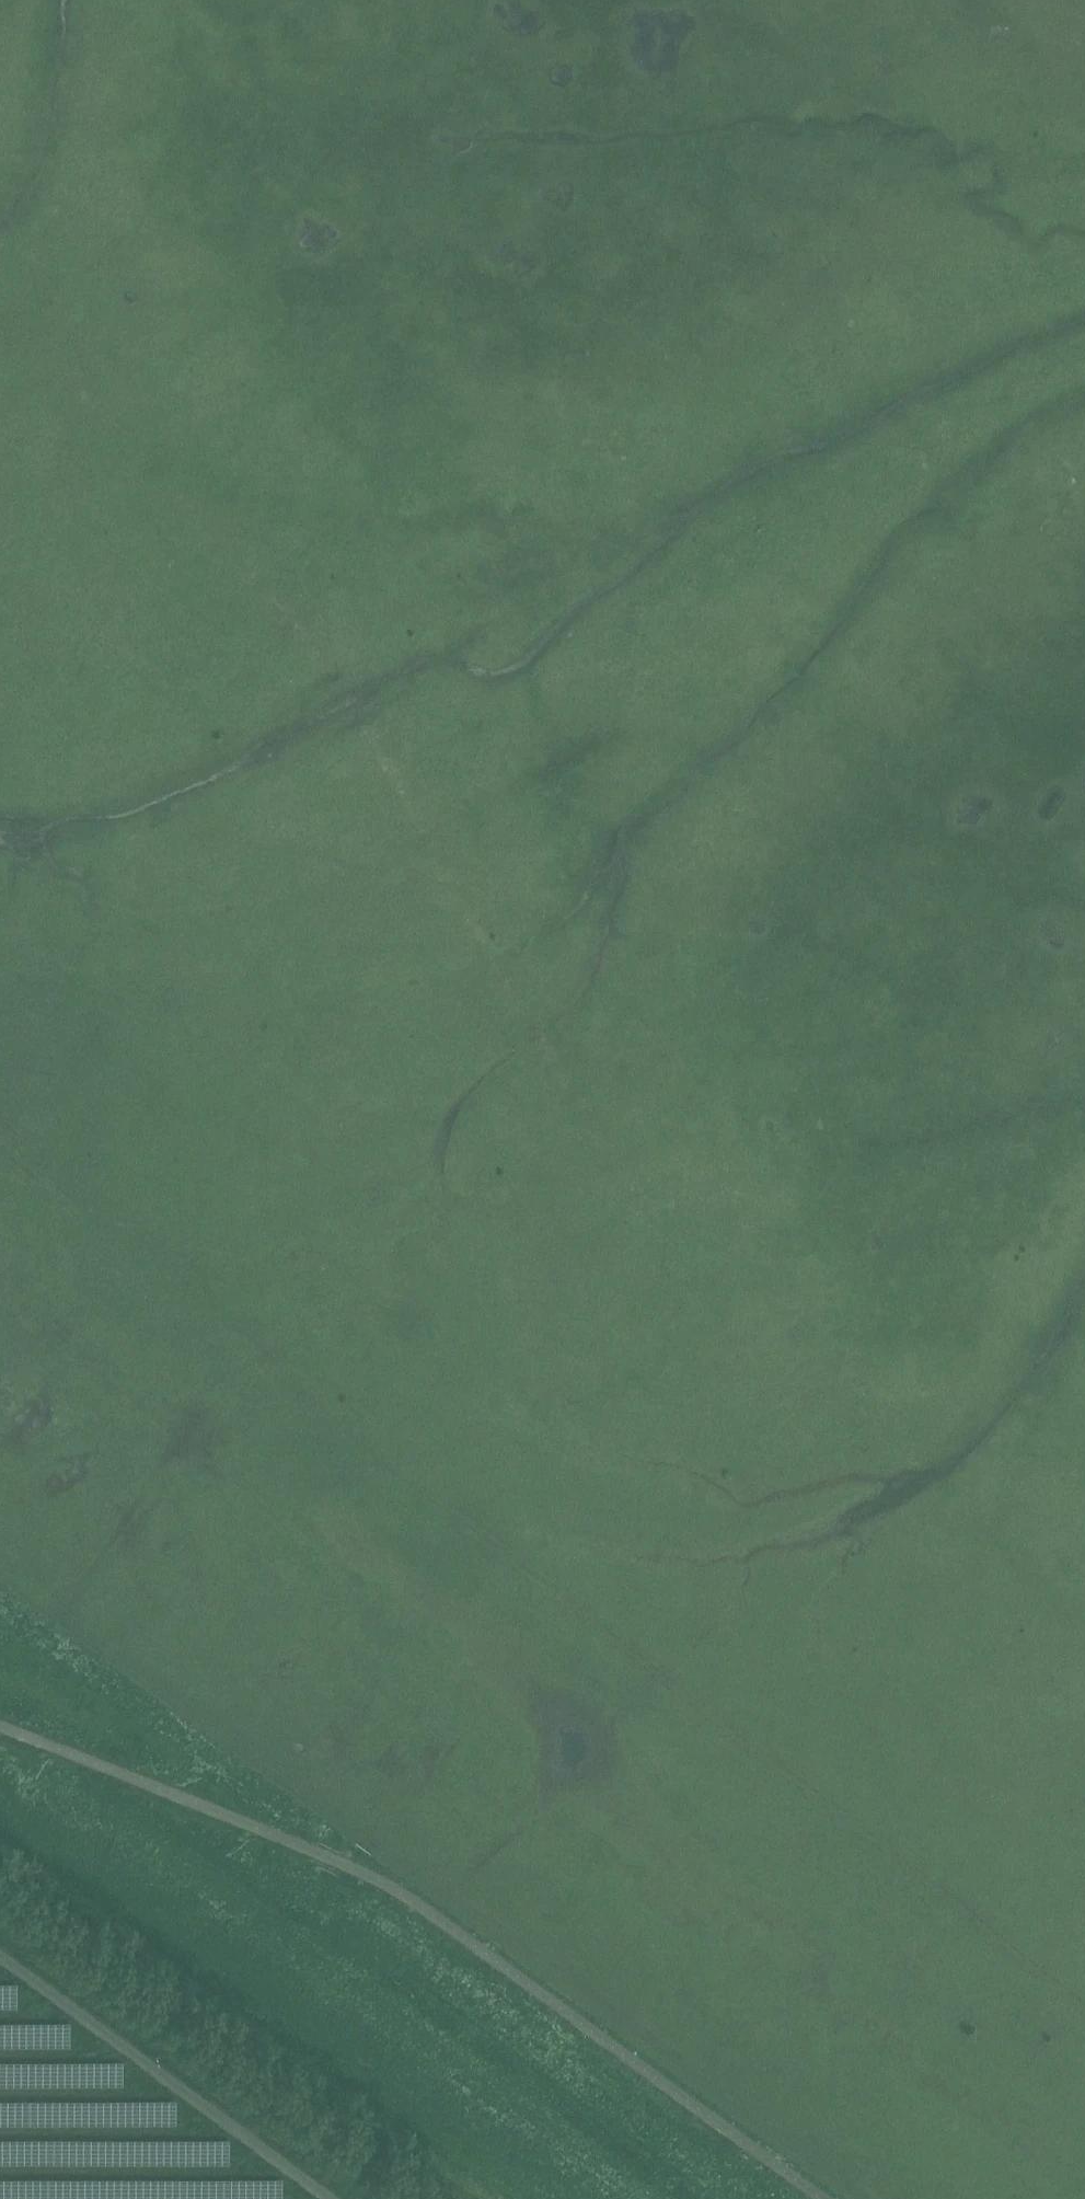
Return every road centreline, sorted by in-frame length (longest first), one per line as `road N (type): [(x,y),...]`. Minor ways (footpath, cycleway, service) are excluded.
road 1 (track): [(0,1742),(629,2198)]
road 2 (track): [(488,2198),(0,1844)]

